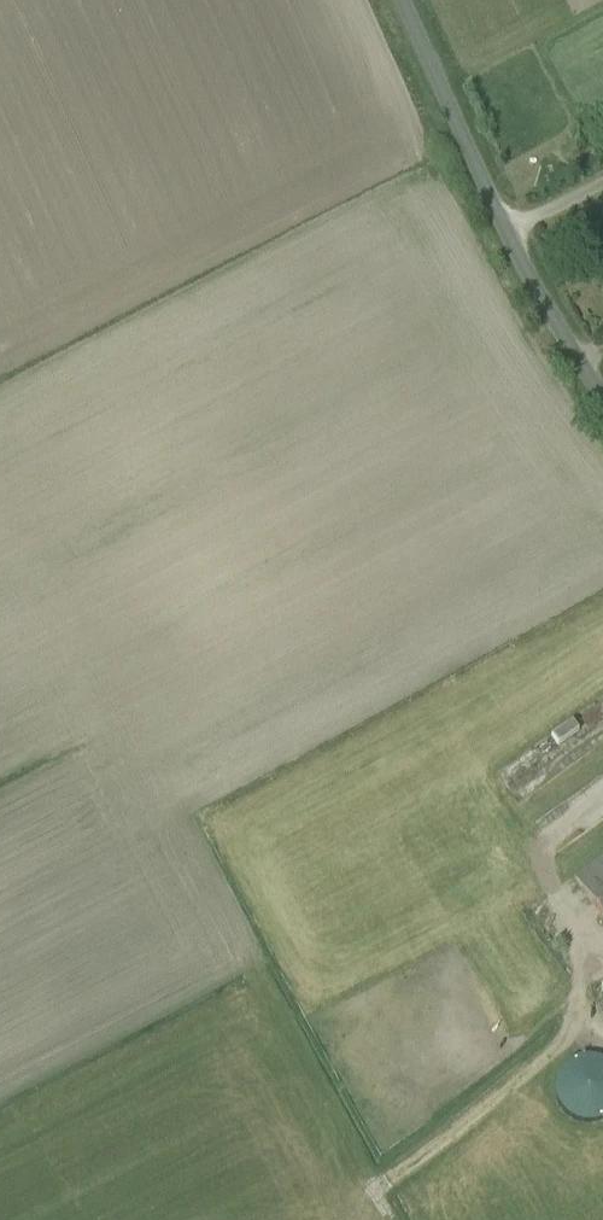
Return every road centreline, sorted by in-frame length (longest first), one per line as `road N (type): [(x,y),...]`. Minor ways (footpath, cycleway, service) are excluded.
road 1 (unclassified): [(602,396),(543,307),(400,0)]

